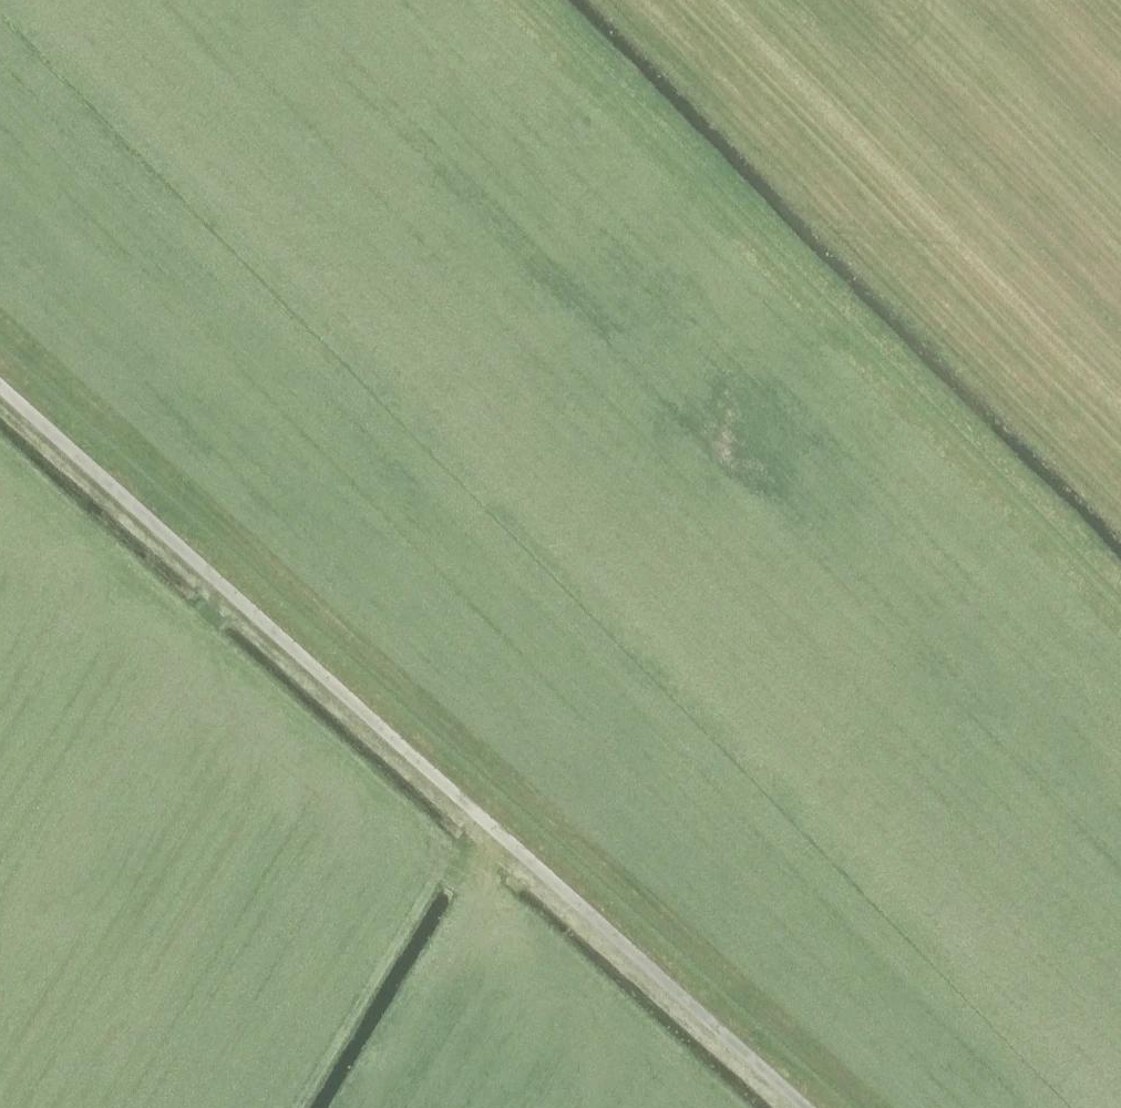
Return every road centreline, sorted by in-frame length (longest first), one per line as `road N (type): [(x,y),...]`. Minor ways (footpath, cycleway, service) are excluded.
road 1 (track): [(806,1107),(0,386)]

